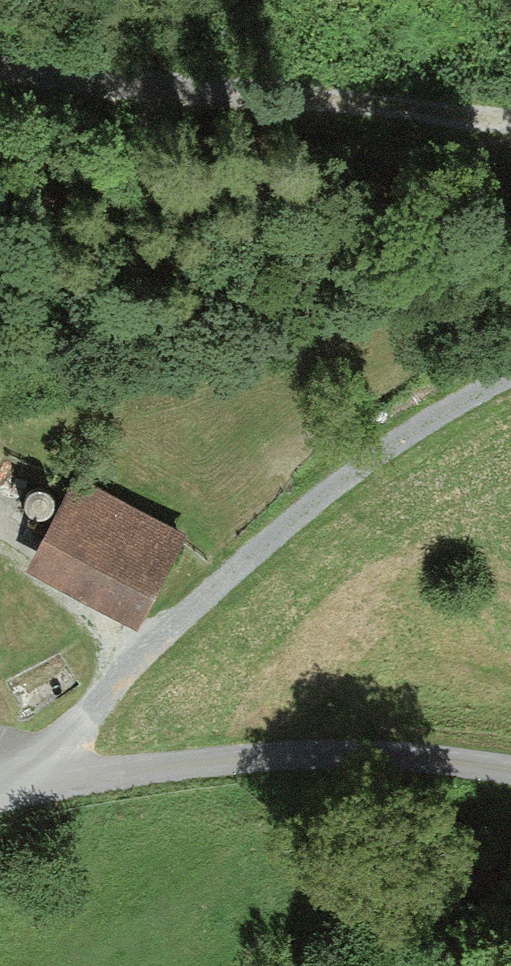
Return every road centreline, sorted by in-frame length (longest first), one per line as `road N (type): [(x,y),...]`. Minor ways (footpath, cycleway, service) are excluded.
road 1 (track): [(510,355),(222,579),(80,722),(59,778)]
road 2 (residential): [(0,793),(252,754),(464,760),(510,769)]
road 3 (track): [(0,70),(378,100),(510,125)]
road 4 (track): [(0,162),(434,152),(510,132)]

